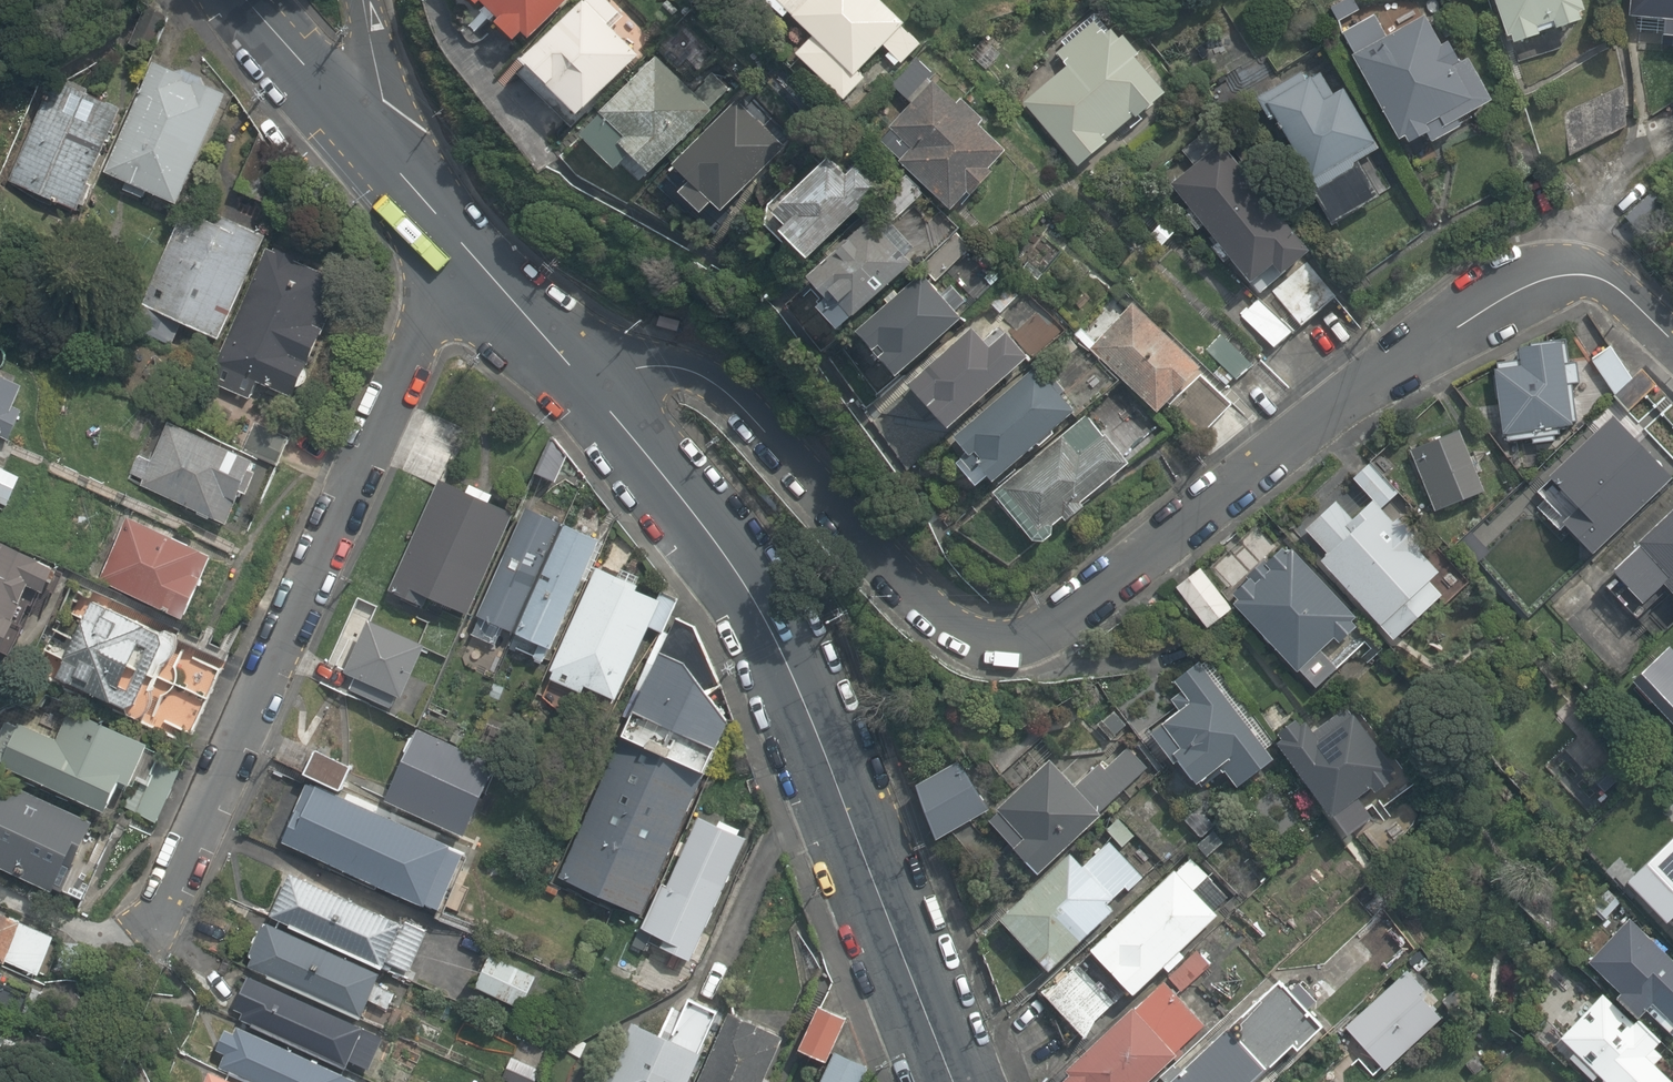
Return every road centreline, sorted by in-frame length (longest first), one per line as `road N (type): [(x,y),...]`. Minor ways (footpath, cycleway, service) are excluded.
road 1 (residential): [(603,395),(658,372),(718,378),(743,394),(859,532),(955,622),(975,634),(1013,640),(1065,612),(1346,393),(1528,280),(1593,274),(1672,339)]
road 2 (tertiary): [(603,395),(779,626),(960,1081)]
road 3 (residential): [(133,930),(212,802),(462,253)]
road 4 (tertiary): [(250,0),(402,174)]
road 5 (tertiary): [(462,253),(603,395)]
road 6 (residential): [(402,174),(371,0)]

